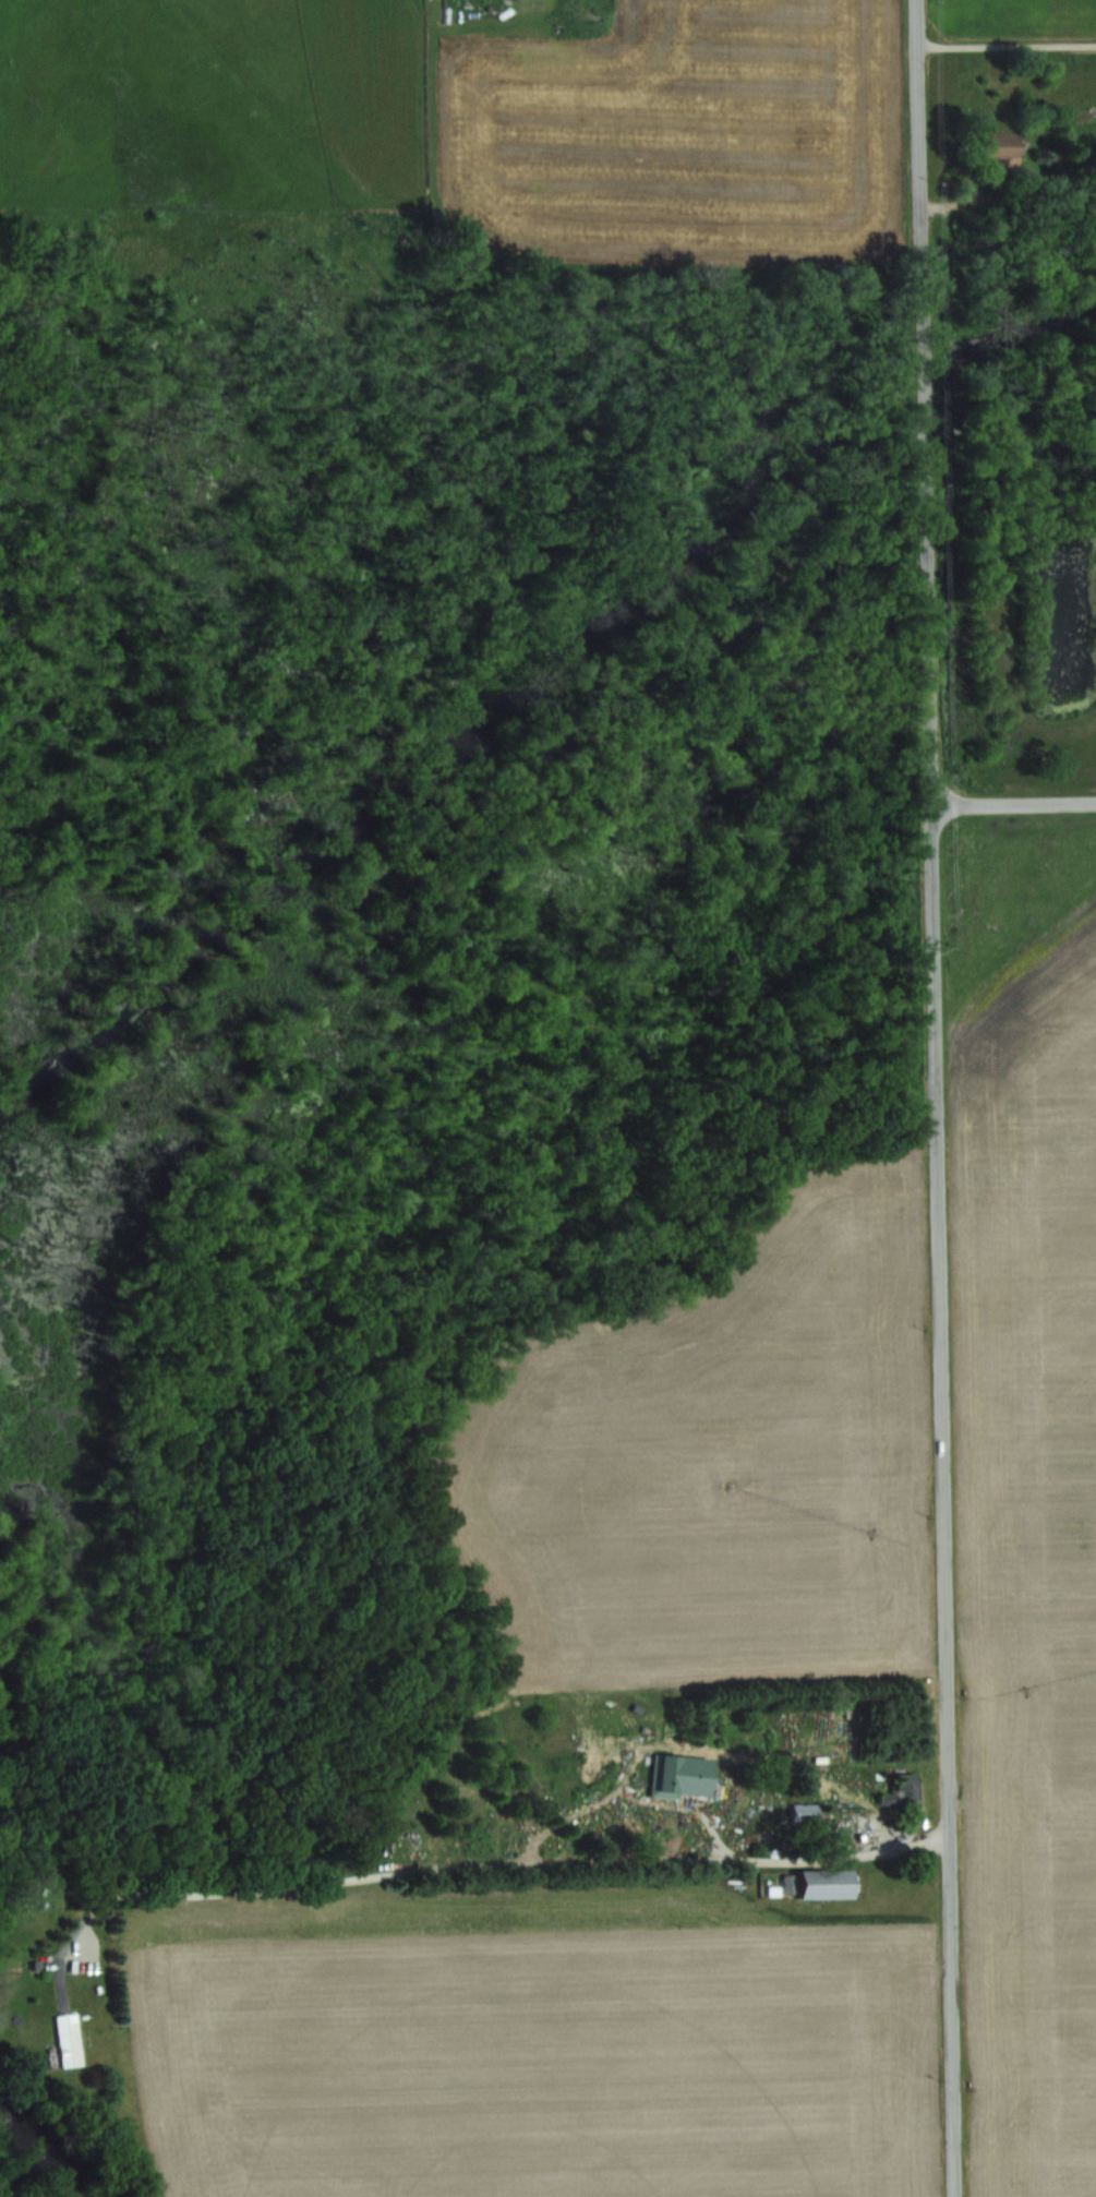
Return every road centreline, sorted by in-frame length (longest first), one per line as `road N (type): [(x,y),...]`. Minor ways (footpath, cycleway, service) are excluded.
road 1 (residential): [(959,2196),(919,0)]
road 2 (residential): [(1095,800),(931,803)]

